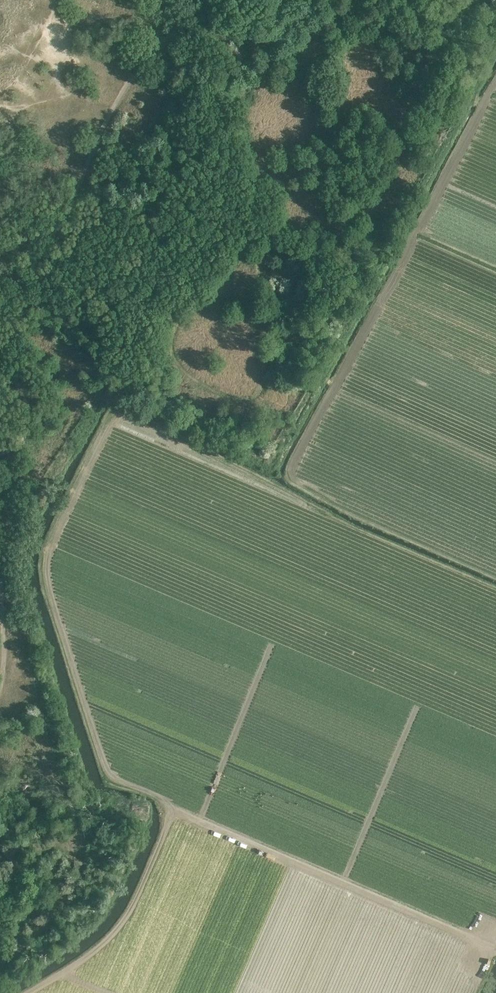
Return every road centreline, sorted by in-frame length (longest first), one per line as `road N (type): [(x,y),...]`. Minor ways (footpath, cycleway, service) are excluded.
road 1 (track): [(122,410),(105,423),(44,563),(106,774),(495,947)]

